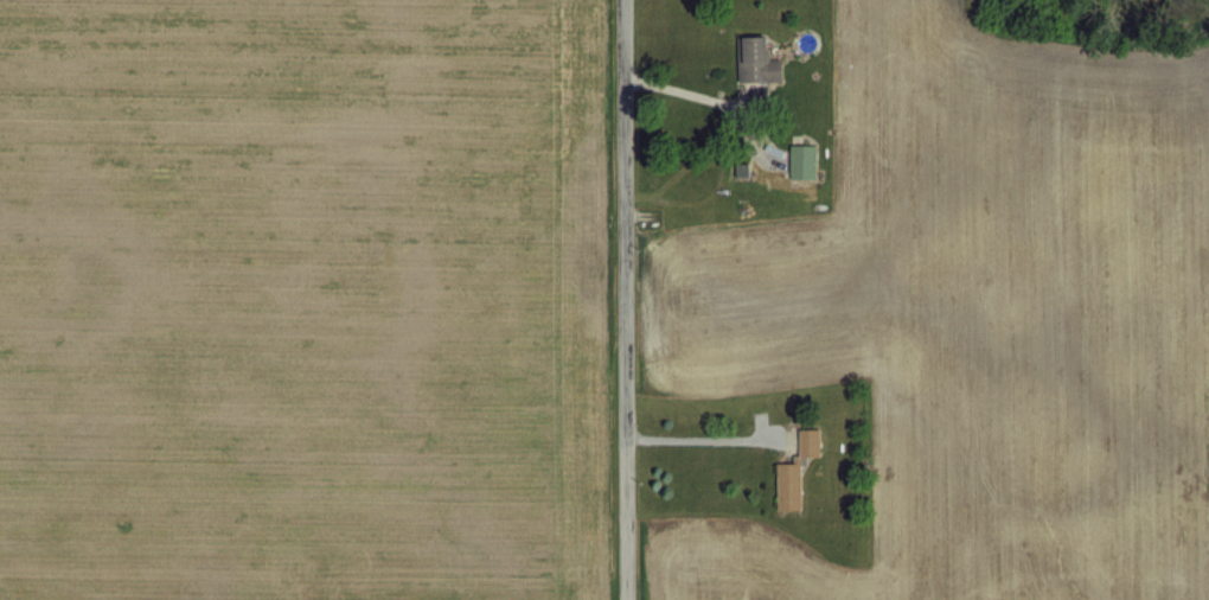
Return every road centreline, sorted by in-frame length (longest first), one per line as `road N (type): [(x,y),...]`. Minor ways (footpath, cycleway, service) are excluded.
road 1 (residential): [(622,599),(620,0)]

